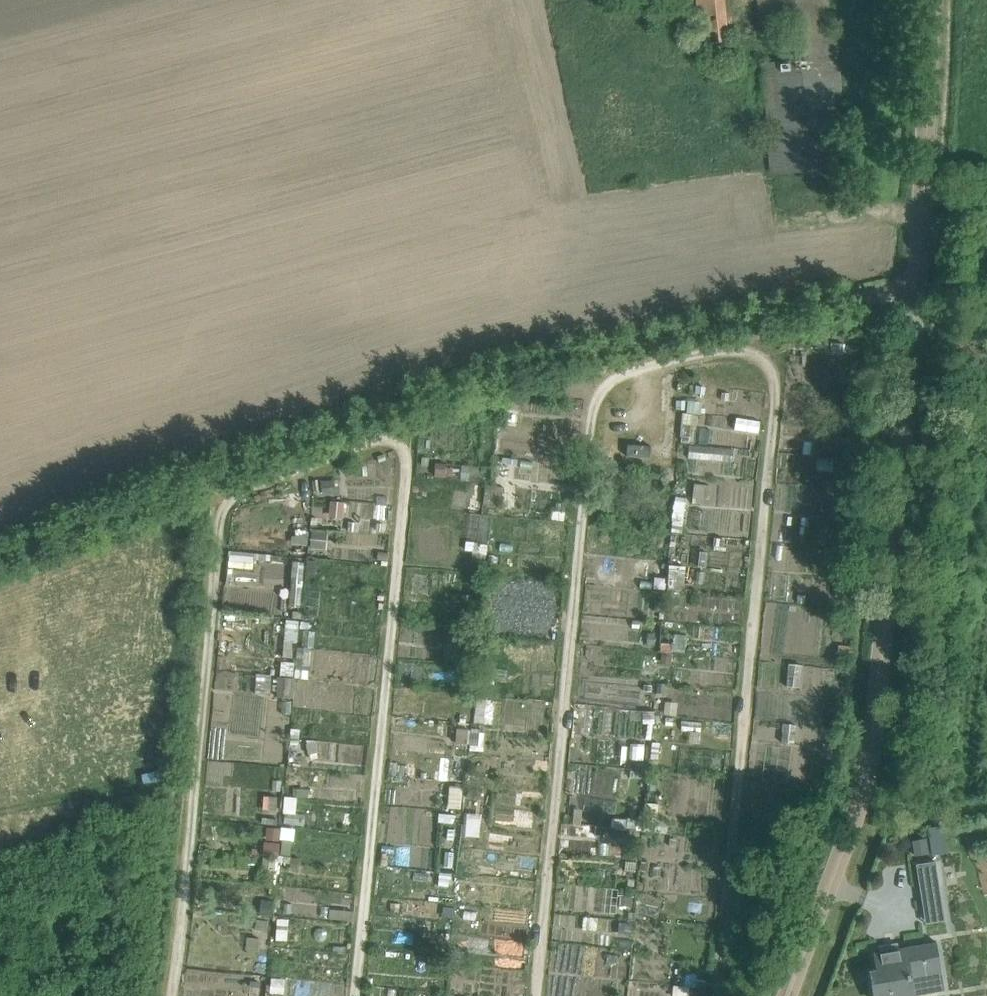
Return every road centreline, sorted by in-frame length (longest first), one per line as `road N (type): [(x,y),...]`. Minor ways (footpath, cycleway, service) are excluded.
road 1 (track): [(715,995),(777,389),(771,370),(751,353),(725,351),(621,373),(605,385),(592,413),(535,995)]
road 2 (unclassified): [(0,555),(479,377),(916,286)]
road 3 (unclassified): [(786,995),(861,800),(880,697),(916,286)]
road 4 (track): [(173,995),(219,522),(246,492),(378,438),(398,441),(407,456)]
road 5 (track): [(407,456),(354,995)]
road 6 (unclassified): [(916,286),(930,0)]

